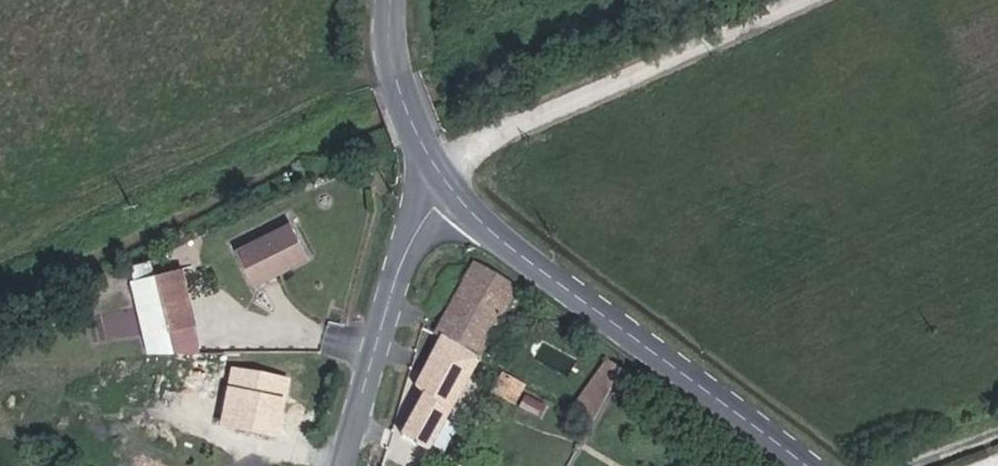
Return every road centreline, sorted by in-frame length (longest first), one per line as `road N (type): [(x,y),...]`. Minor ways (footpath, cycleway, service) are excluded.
road 1 (tertiary): [(431,170),(536,268),(803,465)]
road 2 (unclassified): [(431,170),(793,0)]
road 3 (tertiary): [(431,170),(348,465)]
road 4 (tertiary): [(398,0),(397,64),(431,170)]

